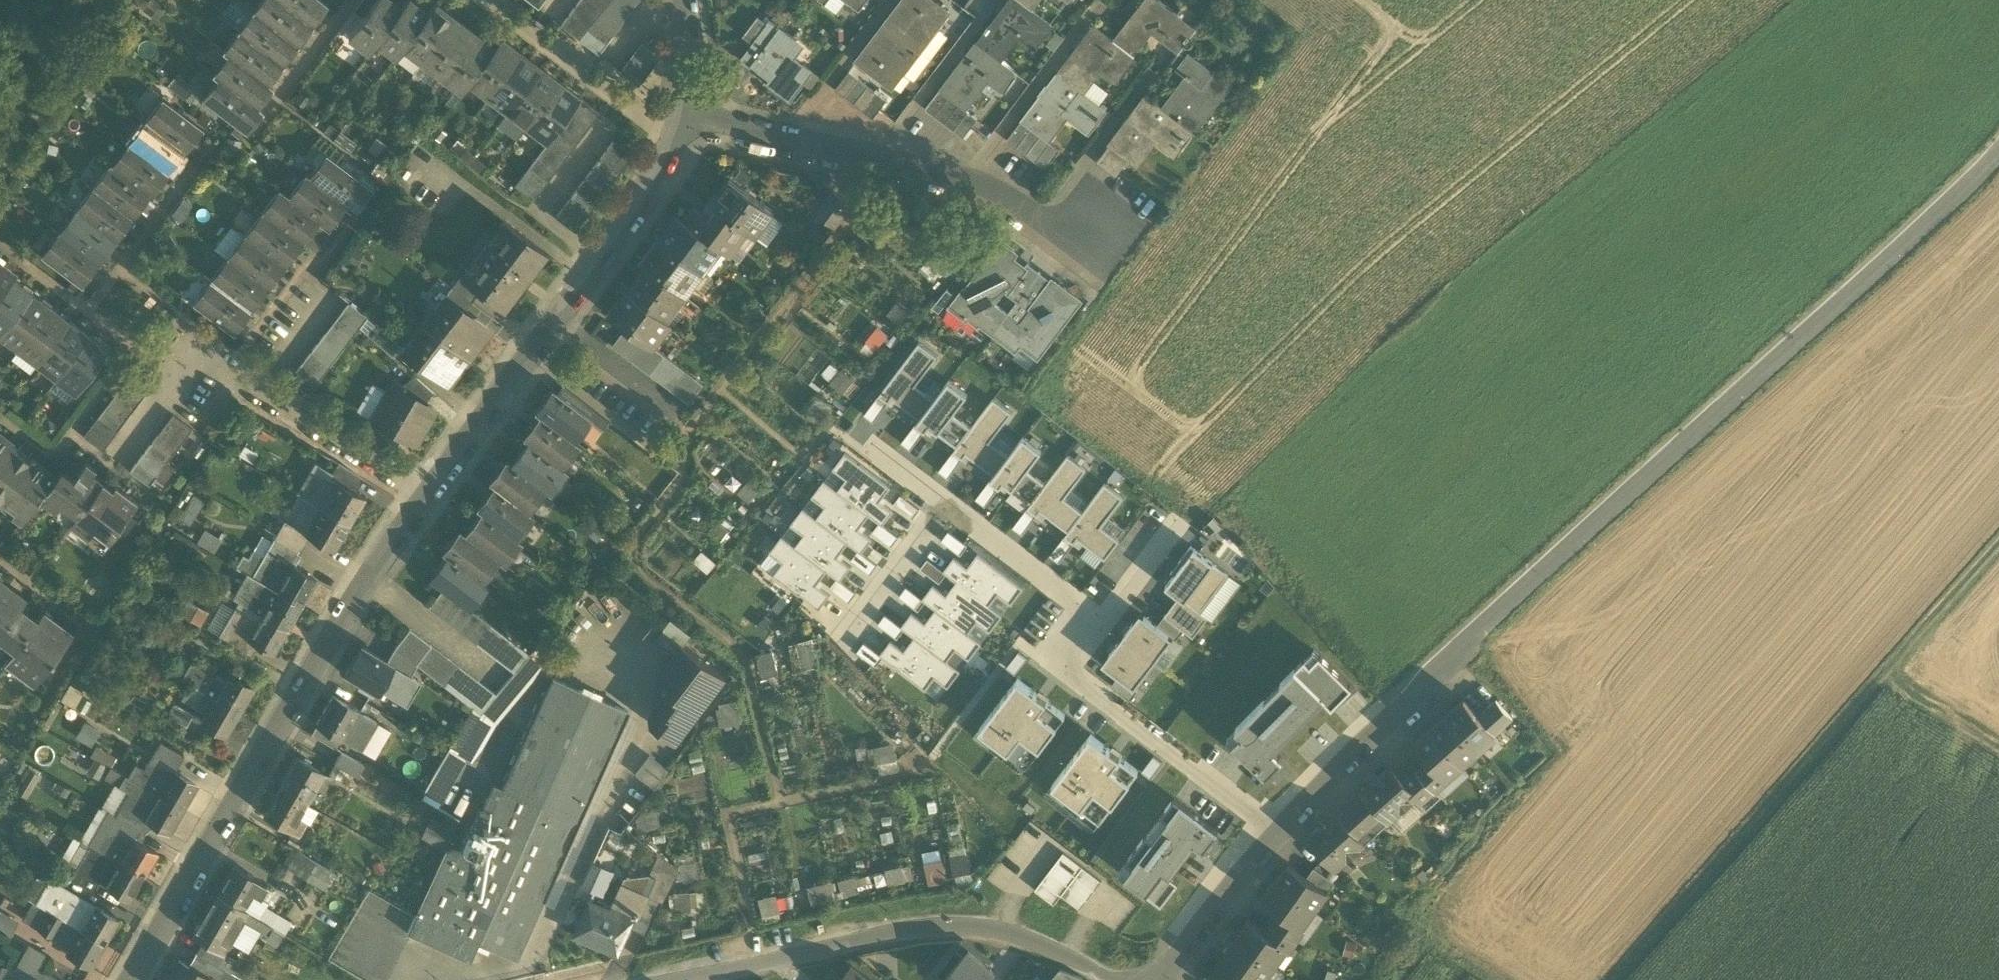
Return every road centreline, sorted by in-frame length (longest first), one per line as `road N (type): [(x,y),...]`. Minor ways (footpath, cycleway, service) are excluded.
road 1 (residential): [(1272,826),(1998,151)]
road 2 (track): [(1998,541),(1605,979)]
road 3 (residential): [(430,489),(136,979)]
road 4 (residential): [(637,979),(945,918),(1027,933),(1117,979)]
road 5 (residential): [(693,113),(969,180),(1115,257)]
road 6 (residential): [(682,143),(430,489)]
road 7 (residential): [(1272,826),(1064,670),(1102,624)]
road 8 (residential): [(430,489),(208,354),(189,379)]
road 9 (residential): [(682,143),(494,0)]
road 10 (residential): [(1102,624),(948,507)]
road 11 (residential): [(1157,979),(1272,826)]
road 12 (residential): [(948,507),(848,639)]
road 13 (track): [(1870,686),(1998,761)]

